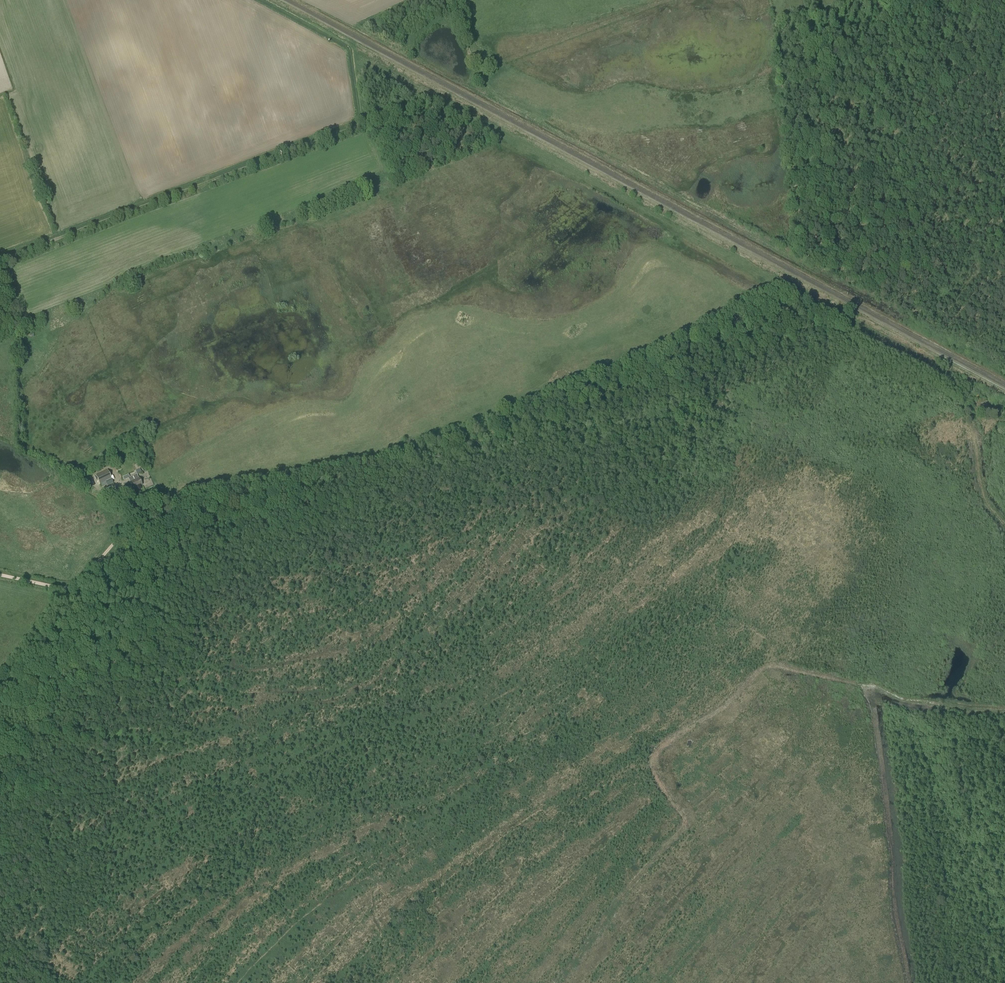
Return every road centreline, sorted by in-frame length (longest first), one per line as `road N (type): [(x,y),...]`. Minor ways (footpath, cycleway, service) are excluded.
road 1 (track): [(360,125),(0,260)]

